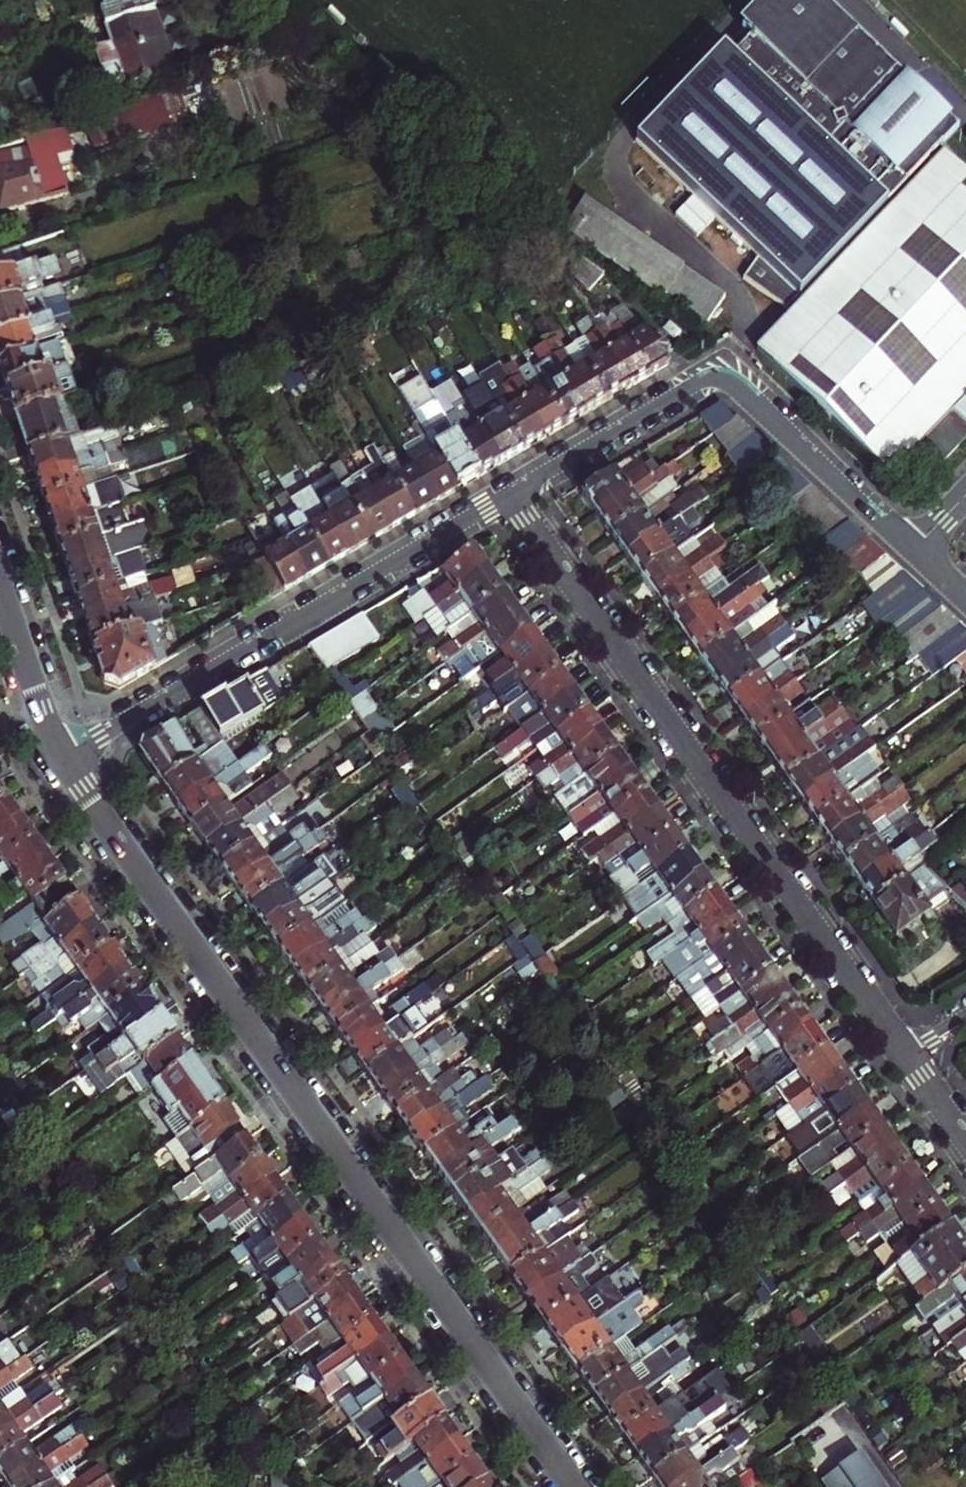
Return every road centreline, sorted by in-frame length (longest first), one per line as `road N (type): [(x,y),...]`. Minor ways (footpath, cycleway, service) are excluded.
road 1 (residential): [(64,756),(575,1486)]
road 2 (residential): [(510,497),(902,1053)]
road 3 (residential): [(64,756),(510,497)]
road 4 (residential): [(510,497),(715,379),(736,387),(912,552)]
road 5 (residential): [(0,584),(64,756)]

